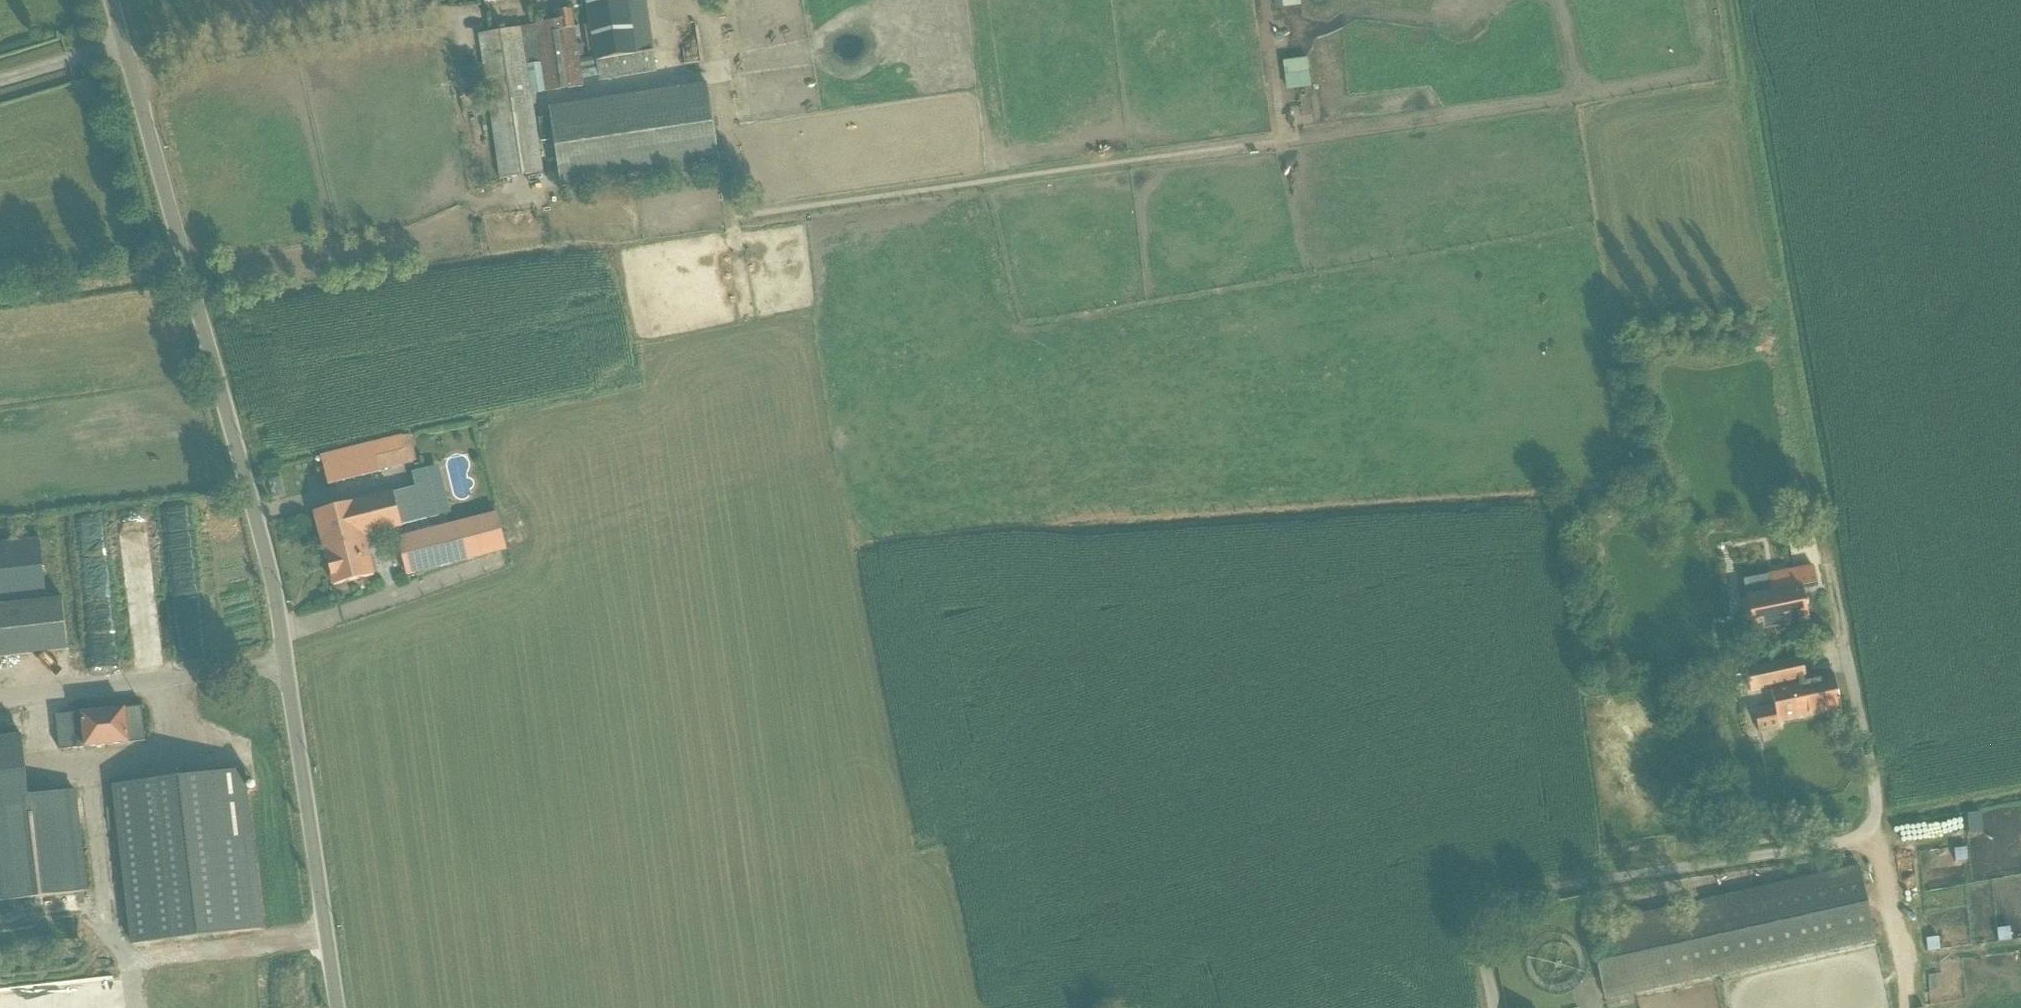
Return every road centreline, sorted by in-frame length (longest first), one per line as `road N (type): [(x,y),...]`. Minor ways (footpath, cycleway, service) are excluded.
road 1 (unclassified): [(1493,1007),(1480,931),(1483,913),(1496,903),(1859,838),(1873,827),(1880,810),(1846,638)]
road 2 (residential): [(286,663),(257,520),(110,0)]
road 3 (track): [(1846,638),(1733,0)]
road 4 (residential): [(337,1007),(286,663)]
road 5 (unclassified): [(0,694),(286,663)]

